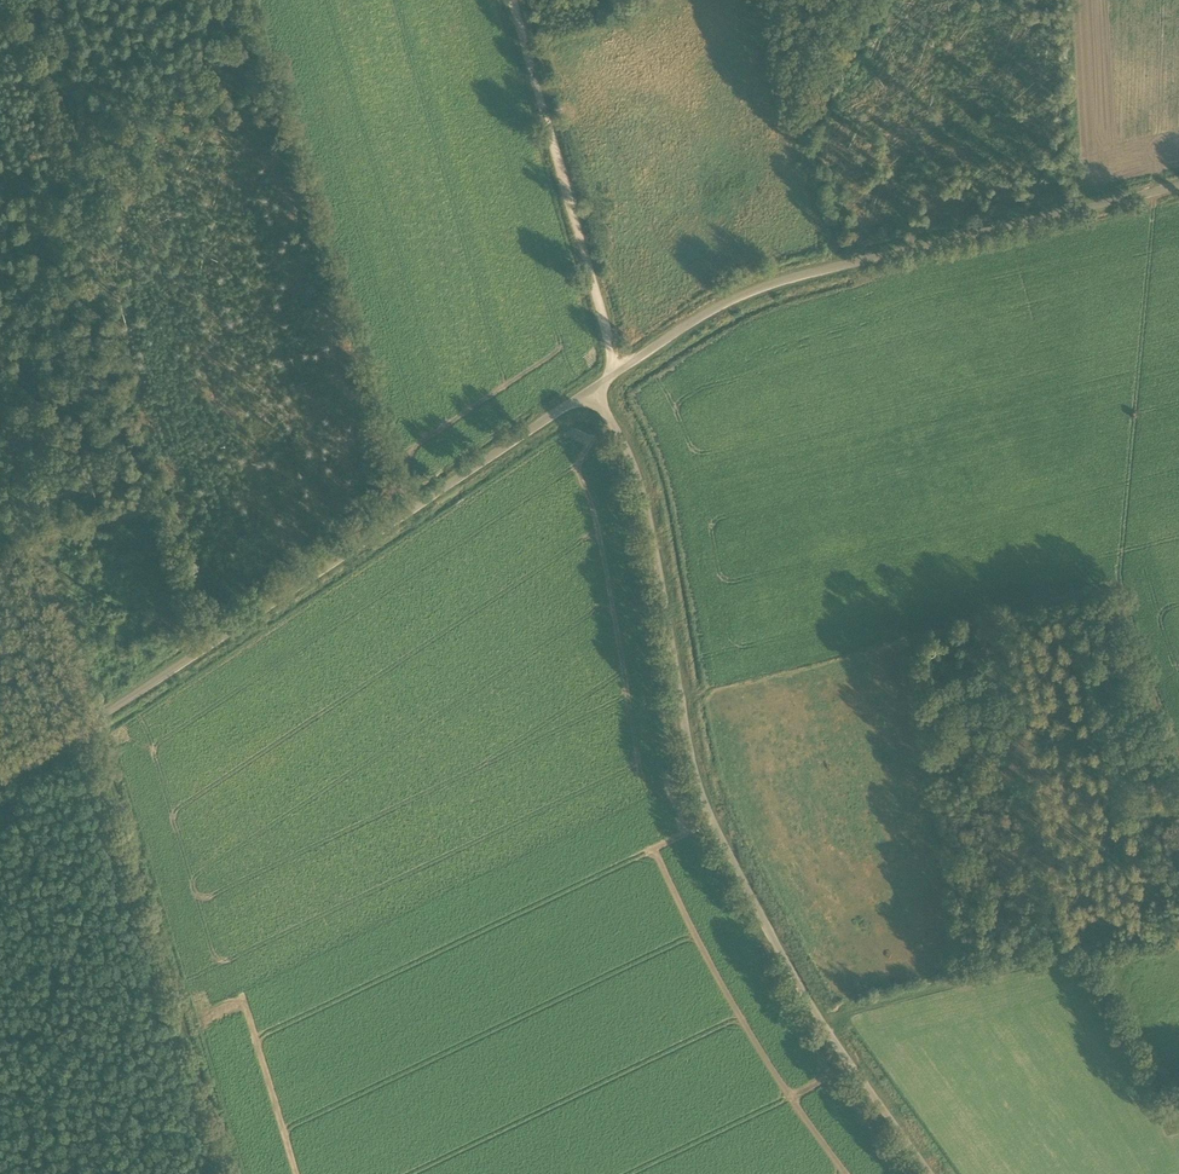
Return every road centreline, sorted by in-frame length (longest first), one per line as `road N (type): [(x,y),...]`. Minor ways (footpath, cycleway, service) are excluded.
road 1 (unclassified): [(921,1173),(807,1005),(707,821),(691,778),(636,468),(590,390)]
road 2 (track): [(0,402),(235,1173)]
road 3 (unclassified): [(0,768),(95,720),(590,390)]
road 4 (unclassified): [(590,390),(681,328),(775,282),(1178,185)]
road 5 (track): [(619,368),(512,0)]
road 6 (track): [(837,266),(798,129)]

